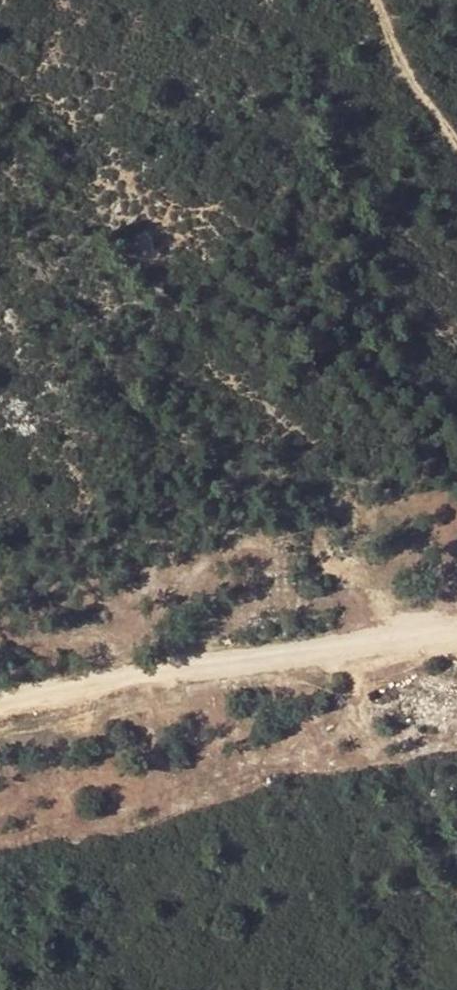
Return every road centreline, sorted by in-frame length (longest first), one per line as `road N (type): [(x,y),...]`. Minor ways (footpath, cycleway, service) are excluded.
road 1 (track): [(0,704),(76,683),(331,651),(456,625)]
road 2 (track): [(456,124),(408,65),(372,0)]

